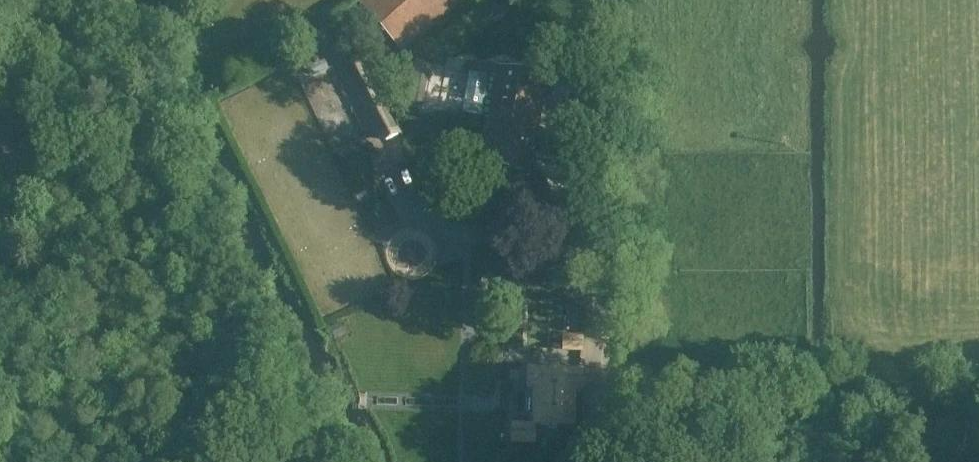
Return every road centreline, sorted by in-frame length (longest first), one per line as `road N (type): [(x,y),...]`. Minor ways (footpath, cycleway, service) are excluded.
road 1 (unclassified): [(563,461),(592,426),(598,375),(584,0)]
road 2 (track): [(978,428),(592,426)]

